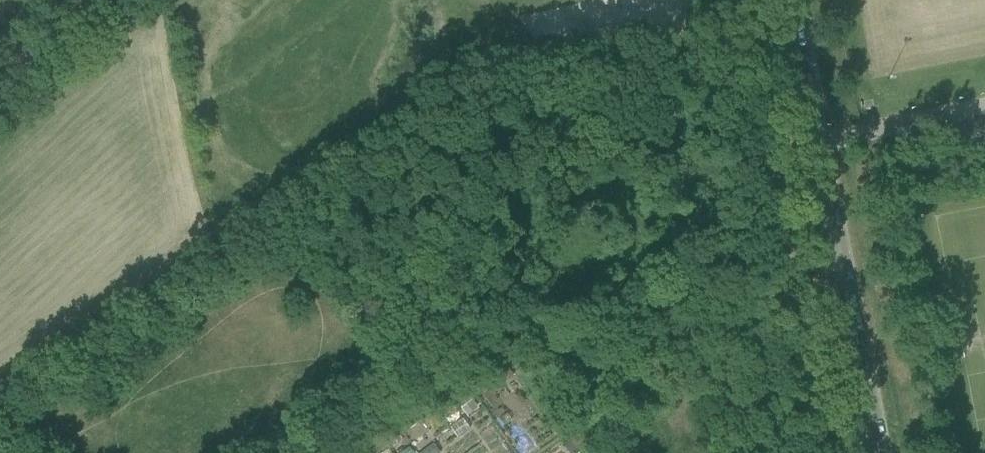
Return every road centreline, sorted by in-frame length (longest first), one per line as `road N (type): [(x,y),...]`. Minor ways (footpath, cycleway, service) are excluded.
road 1 (unclassified): [(740,0),(830,452)]
road 2 (track): [(798,296),(590,367)]
road 3 (unclassified): [(0,88),(90,0)]

